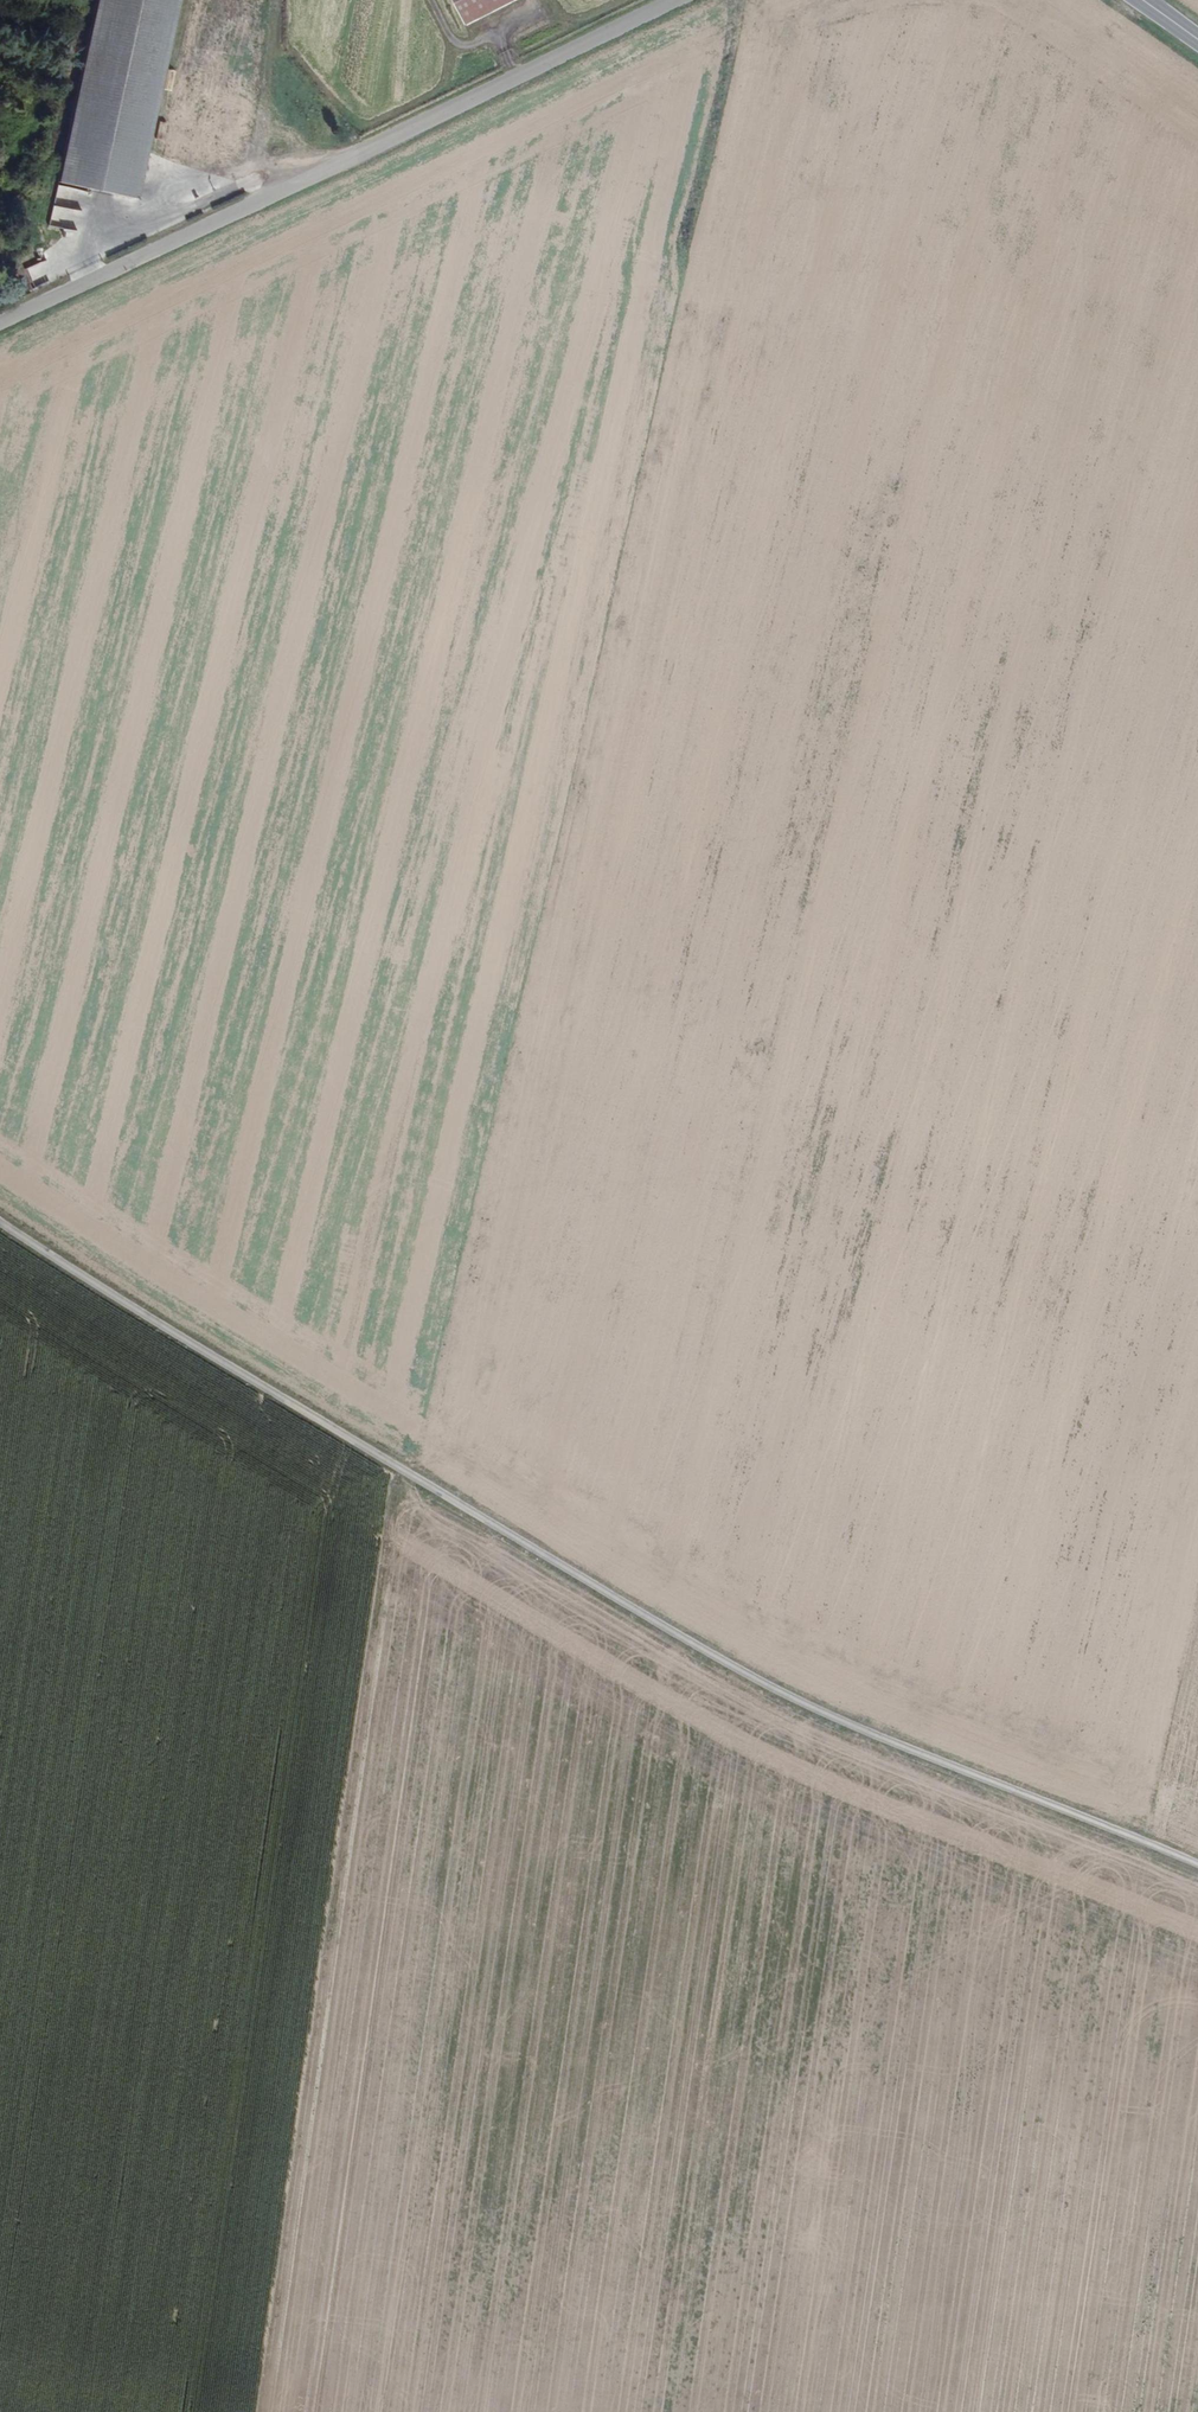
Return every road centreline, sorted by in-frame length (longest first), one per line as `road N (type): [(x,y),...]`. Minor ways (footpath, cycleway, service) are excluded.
road 1 (unclassified): [(0,1226),(775,1693),(1197,1866)]
road 2 (unclassified): [(0,322),(675,0)]

